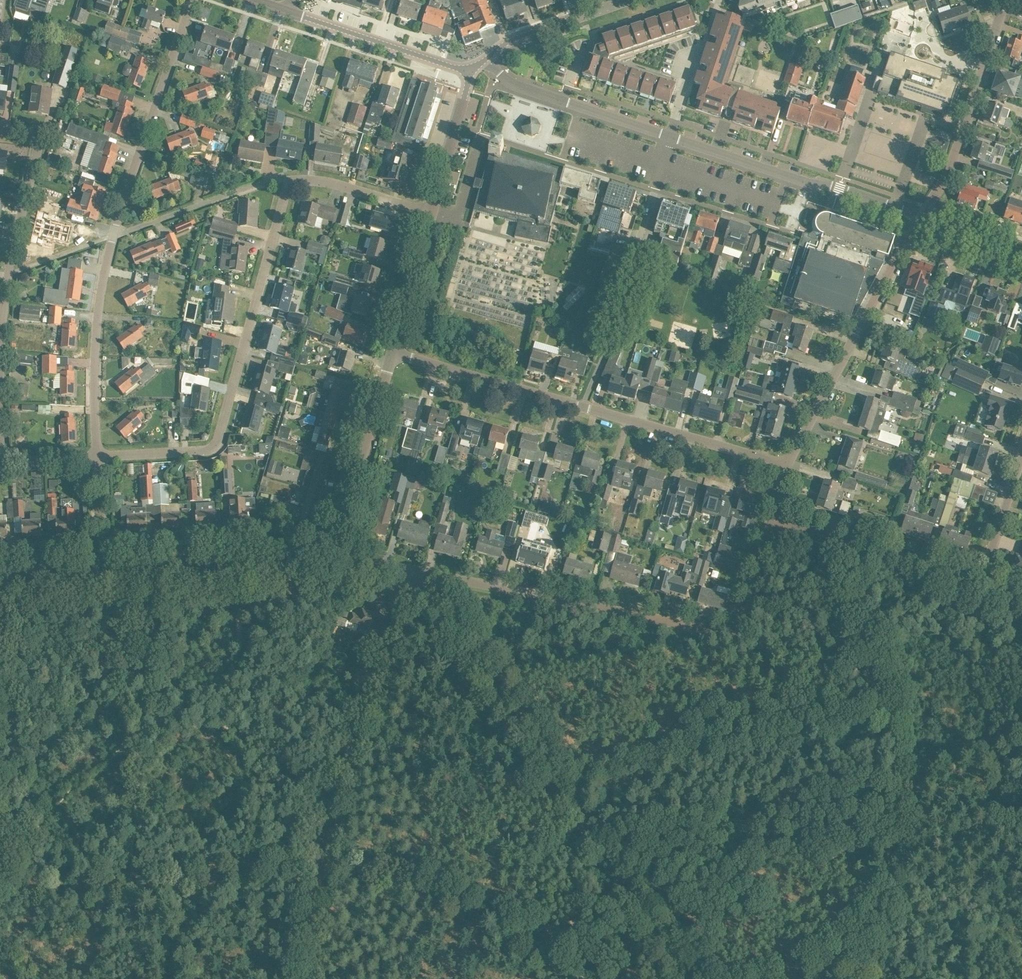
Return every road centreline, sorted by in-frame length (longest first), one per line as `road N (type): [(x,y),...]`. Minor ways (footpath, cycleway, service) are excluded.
road 1 (residential): [(96,457),(207,451),(218,442),(289,180),(327,182),(430,214)]
road 2 (unclassified): [(689,978),(408,569)]
road 3 (residential): [(96,457),(97,316),(113,235),(193,0)]
road 4 (tertiary): [(921,216),(516,86),(487,58)]
road 5 (residential): [(408,569),(729,631),(742,618),(772,517)]
road 6 (track): [(141,978),(134,887),(154,599),(116,566)]
road 7 (track): [(307,978),(330,822),(408,569)]
road 8 (residential): [(786,465),(391,351)]
road 9 (residential): [(786,465),(921,216)]
road 10 (residential): [(0,352),(8,273),(40,136),(0,128)]
road 11 (residential): [(921,216),(946,178),(1005,0)]
road 12 (unclassified): [(103,566),(335,554)]
road 13 (tertiary): [(468,69),(252,0)]
road 14 (residential): [(981,586),(772,517)]
road 15 (unclassified): [(335,554),(391,351)]
road 16 (unclassified): [(487,58),(516,38),(628,0)]
road 17 (unclassified): [(430,214),(468,69)]
road 18 (unclassified): [(391,351),(430,214)]
road 19 (residential): [(981,586),(1021,457)]
road 20 (track): [(0,879),(125,874)]

